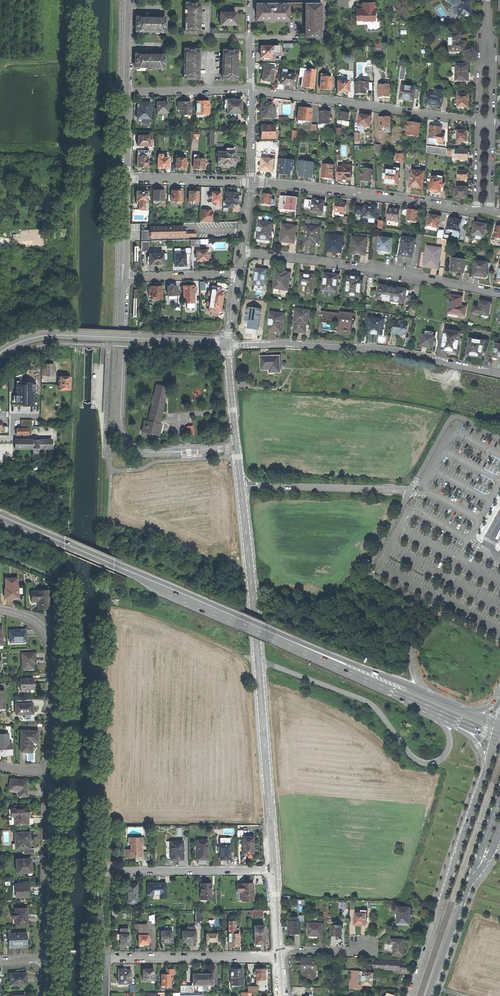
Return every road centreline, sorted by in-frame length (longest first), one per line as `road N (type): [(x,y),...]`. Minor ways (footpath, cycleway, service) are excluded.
road 1 (track): [(77,0),(81,350),(61,580)]
road 2 (primary): [(65,543),(427,700)]
road 3 (residential): [(236,449),(148,454),(124,437),(118,413),(125,279)]
road 4 (residential): [(228,344),(384,349),(499,374)]
road 5 (residential): [(499,293),(243,253)]
road 6 (residential): [(102,959),(103,871),(274,871)]
road 7 (unclassified): [(443,723),(448,750),(423,762),(366,701),(259,660)]
road 8 (unclassified): [(427,700),(411,657),(427,608),(370,572),(409,493)]
road 9 (residential): [(250,90),(478,122)]
road 10 (secondary): [(483,778),(413,995)]
road 11 (residential): [(476,210),(252,182)]
road 12 (residential): [(259,660),(274,871)]
road 13 (residential): [(0,610),(33,620),(48,639),(48,773)]
road 14 (residential): [(48,773),(39,960)]
road 15 (residential): [(278,956),(102,959)]
road 16 (residential): [(241,487),(259,660)]
road 17 (unclassified): [(241,487),(409,493)]
road 18 (residential): [(228,344),(73,335)]
road 19 (track): [(259,660),(134,606)]
road 20 (residential): [(126,179),(252,182)]
road 21 (residential): [(128,92),(250,90)]
road 22 (secondary): [(428,995),(470,883)]

